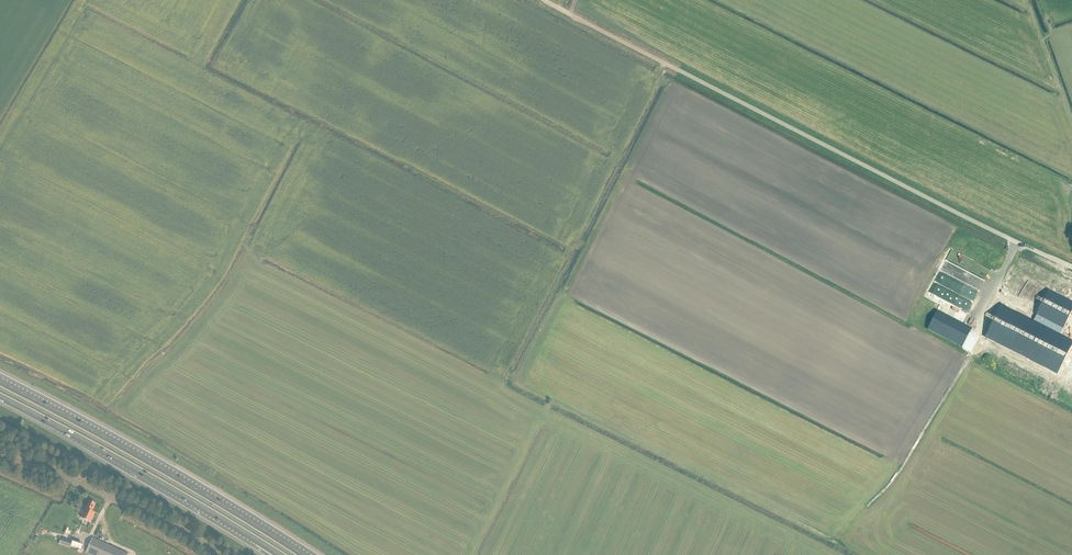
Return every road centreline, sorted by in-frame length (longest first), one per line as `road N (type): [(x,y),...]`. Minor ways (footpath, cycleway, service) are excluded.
road 1 (unclassified): [(1071,268),(542,0)]
road 2 (motorway): [(303,554),(0,382)]
road 3 (motorway): [(0,398),(257,541)]
road 4 (tertiary): [(216,554),(76,482),(0,459)]

